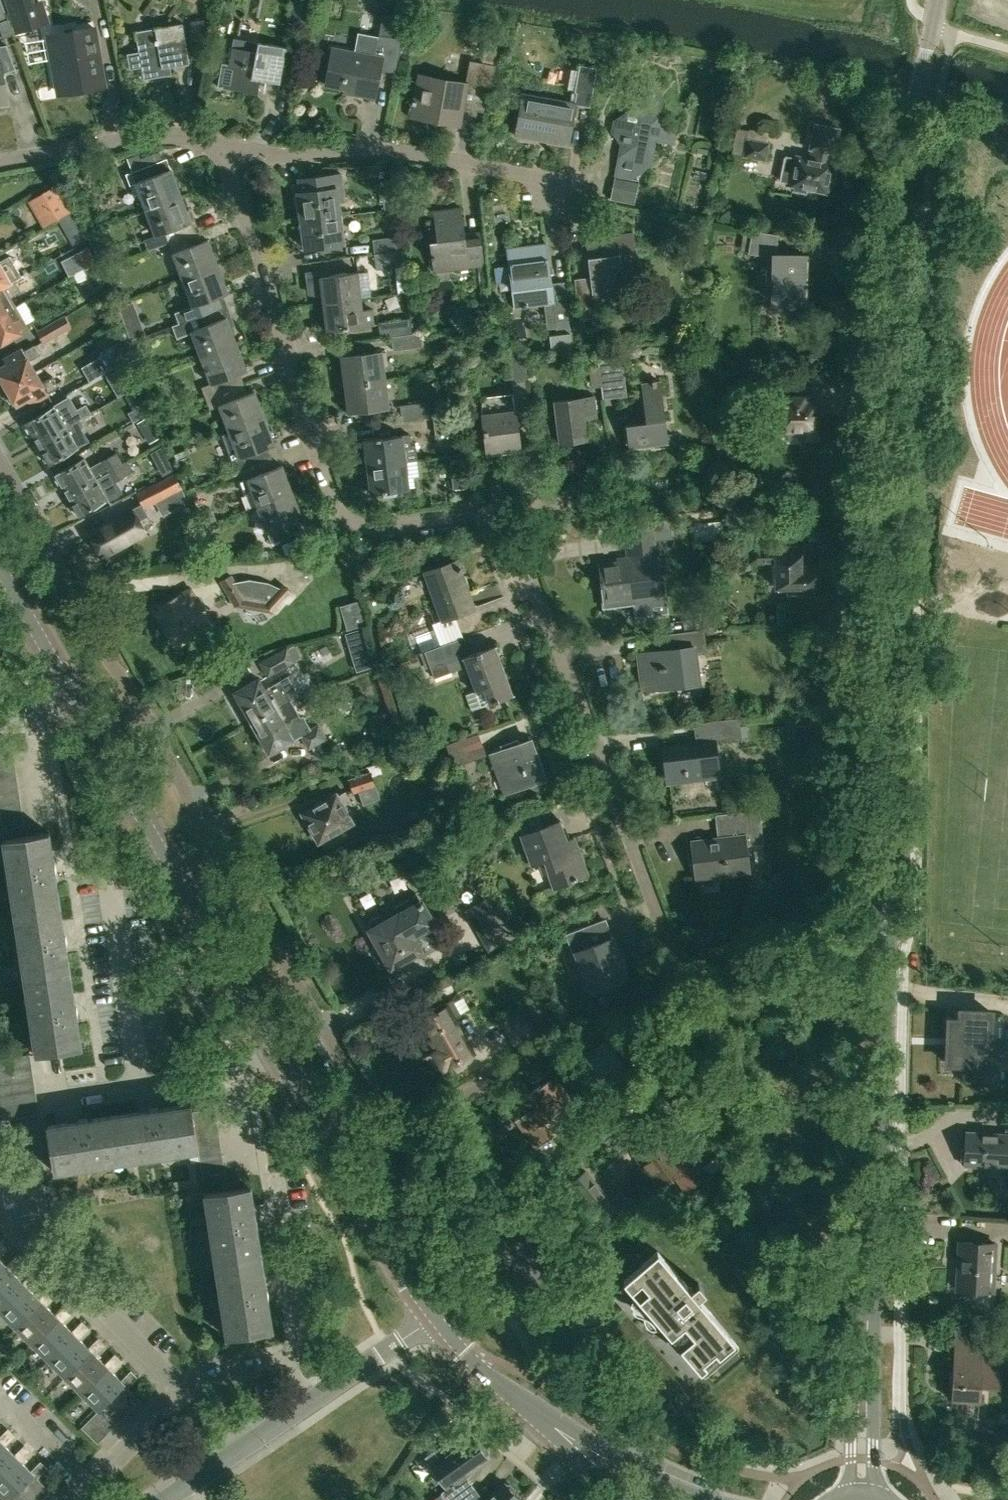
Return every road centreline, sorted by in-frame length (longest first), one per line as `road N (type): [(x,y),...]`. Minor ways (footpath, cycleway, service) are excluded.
road 1 (tertiary): [(870,1304),(885,894),(886,313),(902,172),(939,0)]
road 2 (residential): [(383,1135),(682,977),(510,511)]
road 3 (residential): [(383,1135),(0,471)]
road 4 (tertiary): [(336,1153),(0,568)]
road 5 (residential): [(224,146),(336,504),(360,524),(510,511)]
road 6 (residential): [(546,183),(483,162),(391,148),(285,153),(224,146)]
road 7 (residential): [(0,162),(164,133),(224,146)]
road 8 (tertiary): [(722,1499),(674,1484),(523,1400)]
road 9 (tertiary): [(887,1499),(872,1458),(870,1304)]
road 10 (tertiary): [(870,1304),(841,1497)]
road 11 (tertiary): [(442,1313),(336,1153)]
road 12 (unclassified): [(315,1401),(442,1313)]
road 13 (tertiary): [(523,1400),(574,1455),(634,1499)]
road 14 (residential): [(188,1388),(83,1288)]
road 15 (unclassified): [(196,1478),(315,1401)]
road 16 (residential): [(89,1485),(188,1388)]
road 17 (residential): [(510,511),(639,499)]
road 18 (residential): [(89,1485),(0,1403)]

